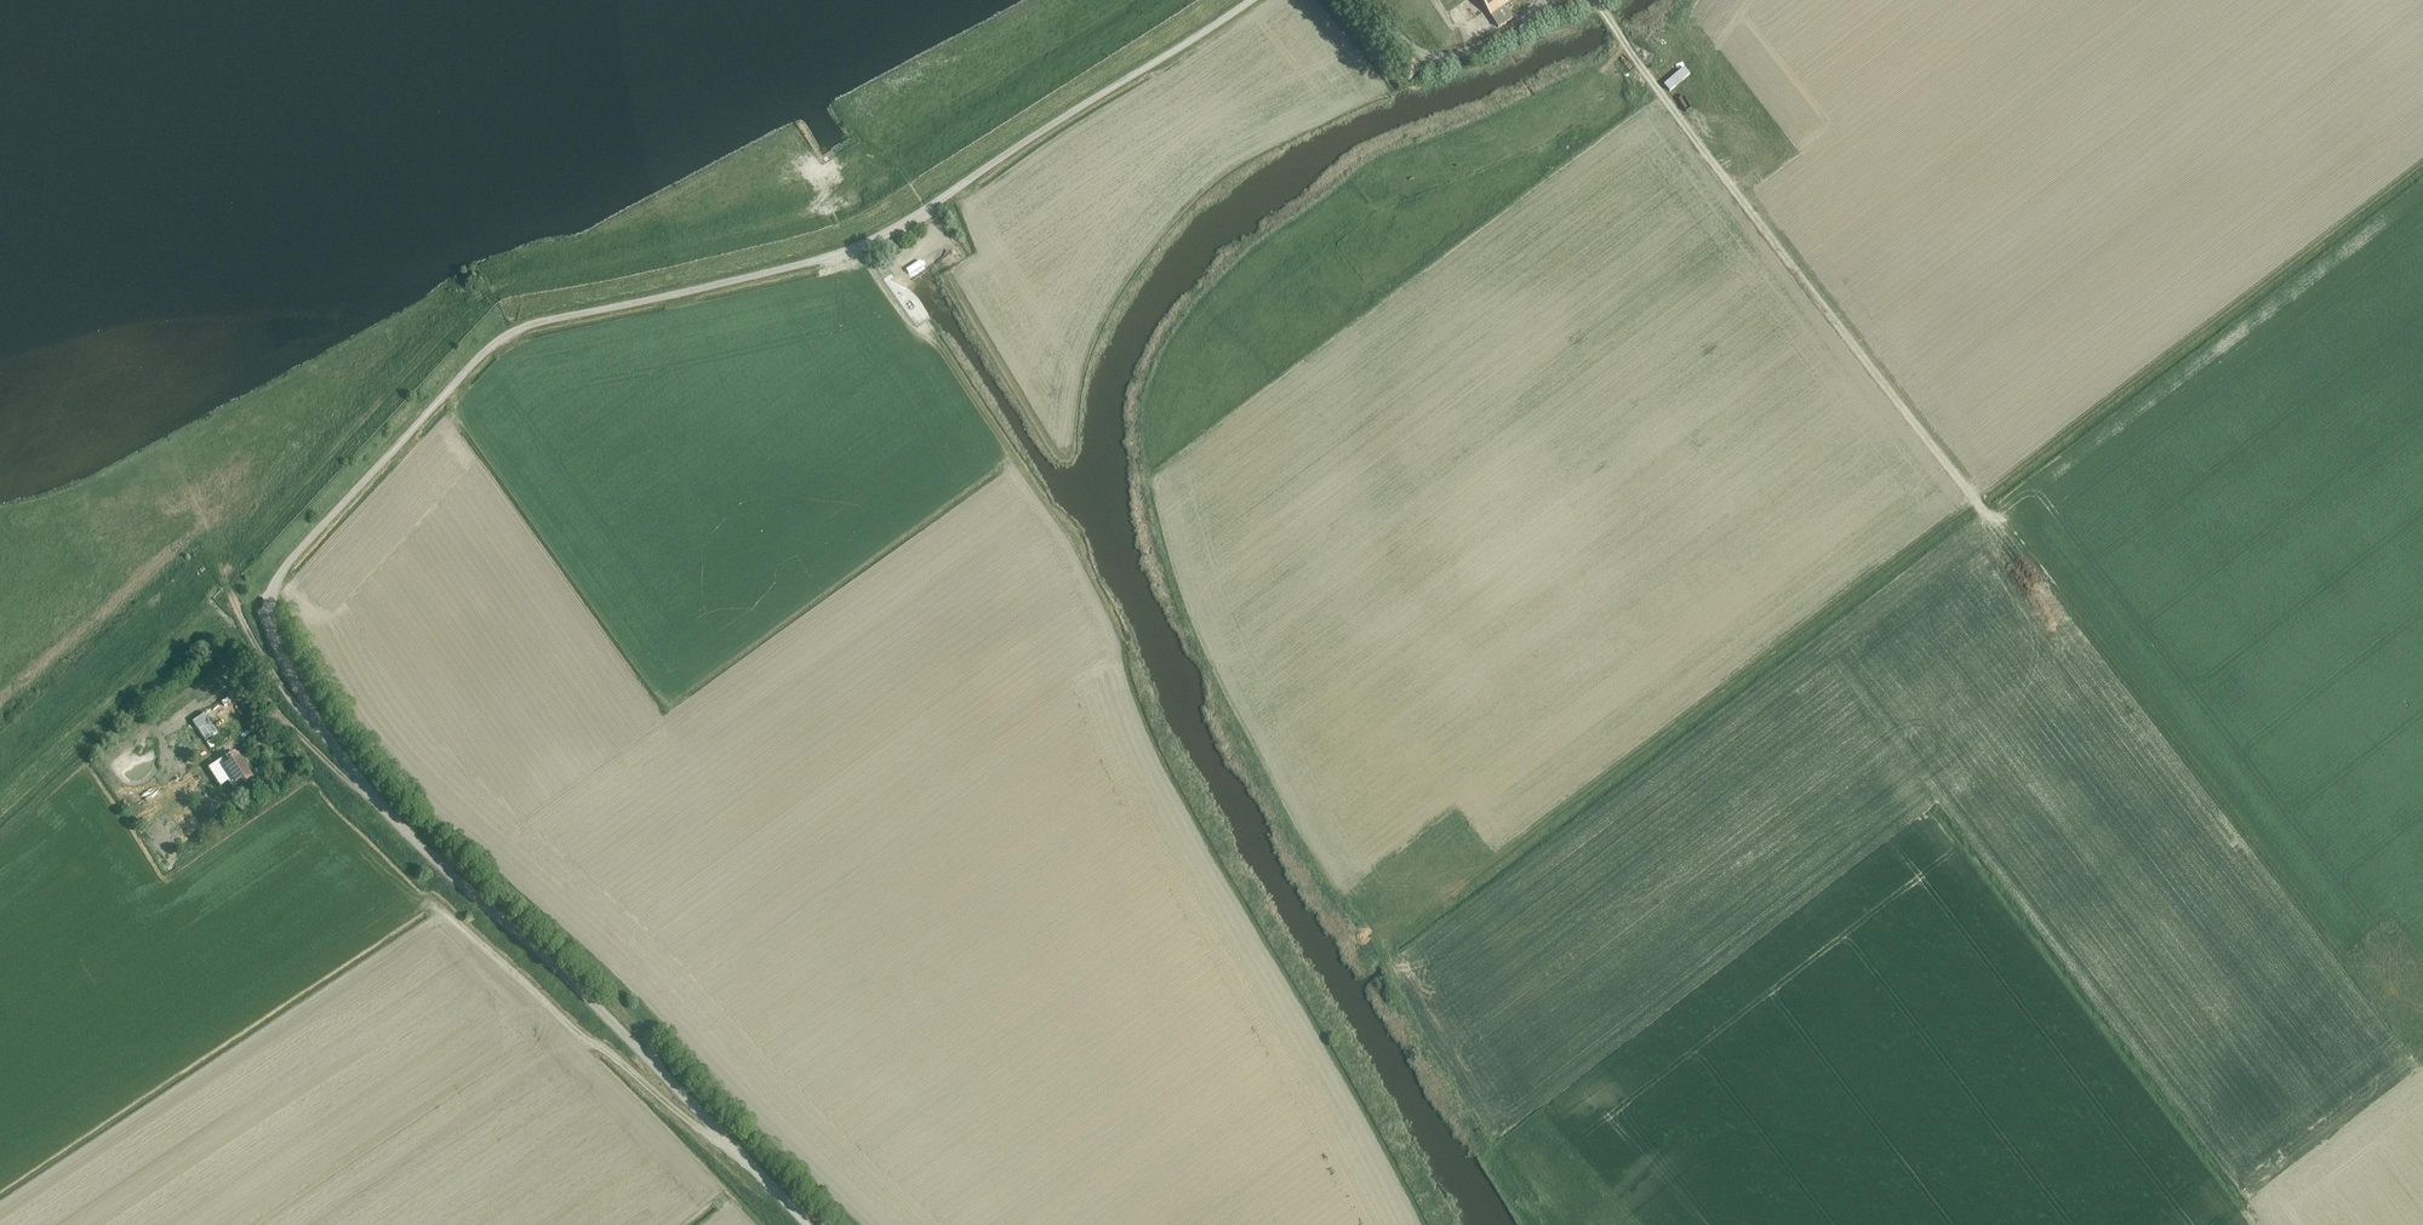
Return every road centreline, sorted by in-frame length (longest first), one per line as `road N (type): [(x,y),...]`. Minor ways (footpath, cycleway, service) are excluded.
road 1 (unclassified): [(809,1224),(359,781),(281,659),(268,606),(291,563),(493,349),(524,330),(740,283),(882,236),(1250,0)]
road 2 (track): [(1593,0),(1977,503)]

